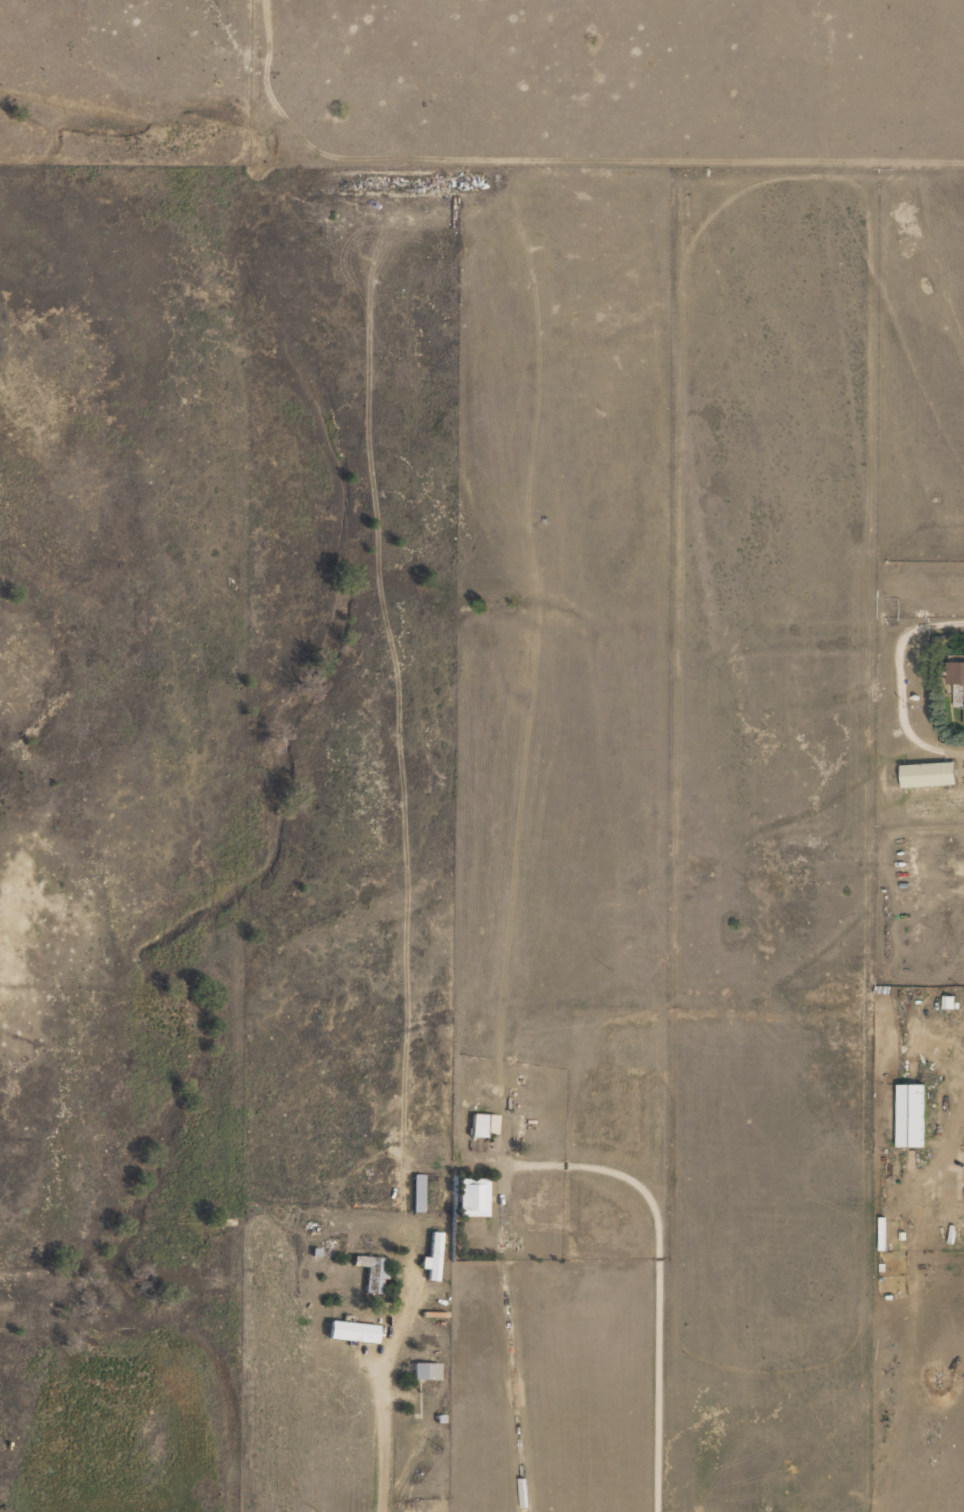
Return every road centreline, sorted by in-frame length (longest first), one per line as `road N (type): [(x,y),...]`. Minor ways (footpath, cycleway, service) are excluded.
road 1 (residential): [(526,1511),(499,1192)]
road 2 (residential): [(377,1511),(383,1392),(415,1291)]

